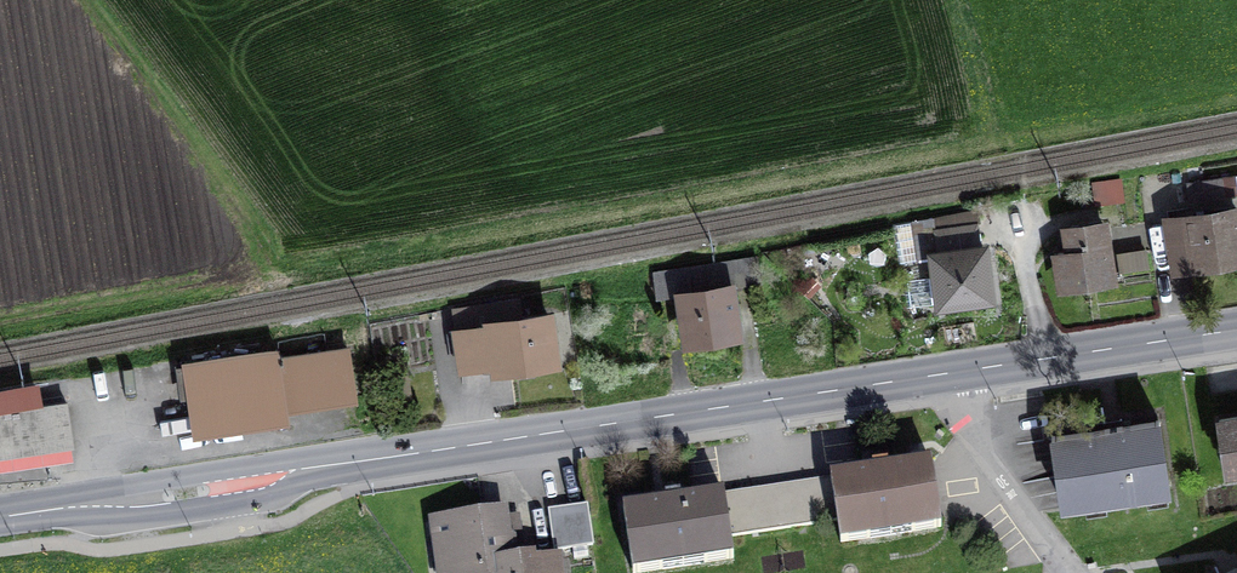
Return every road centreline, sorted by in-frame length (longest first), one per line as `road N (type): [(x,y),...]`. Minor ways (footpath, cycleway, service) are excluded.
road 1 (secondary): [(952,374),(0,518)]
road 2 (secondary): [(1236,329),(952,374)]
road 3 (residential): [(1062,572),(981,441),(952,374)]

